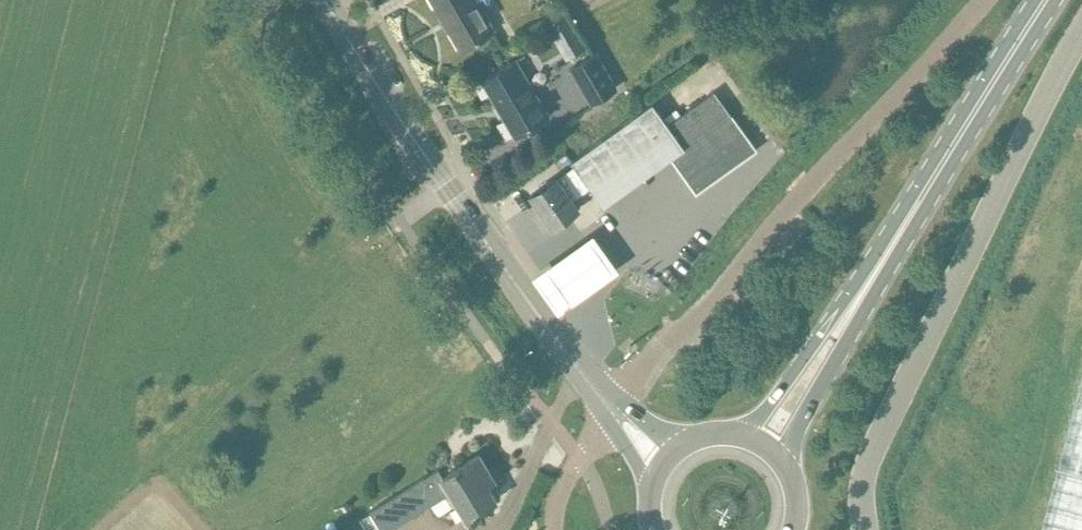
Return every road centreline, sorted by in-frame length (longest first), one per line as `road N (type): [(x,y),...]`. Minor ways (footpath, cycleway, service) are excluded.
road 1 (unclassified): [(610,410),(659,345),(704,314),(785,212),(986,0)]
road 2 (unclassified): [(865,529),(863,483),(873,450),(1081,38)]
road 3 (tertiary): [(610,410),(485,245),(326,0)]
road 4 (primary): [(854,306),(1061,0)]
road 5 (primary): [(854,306),(818,338),(745,437)]
road 6 (primary): [(780,458),(840,355),(854,306)]
road 7 (unclassified): [(554,529),(560,493),(610,410)]

